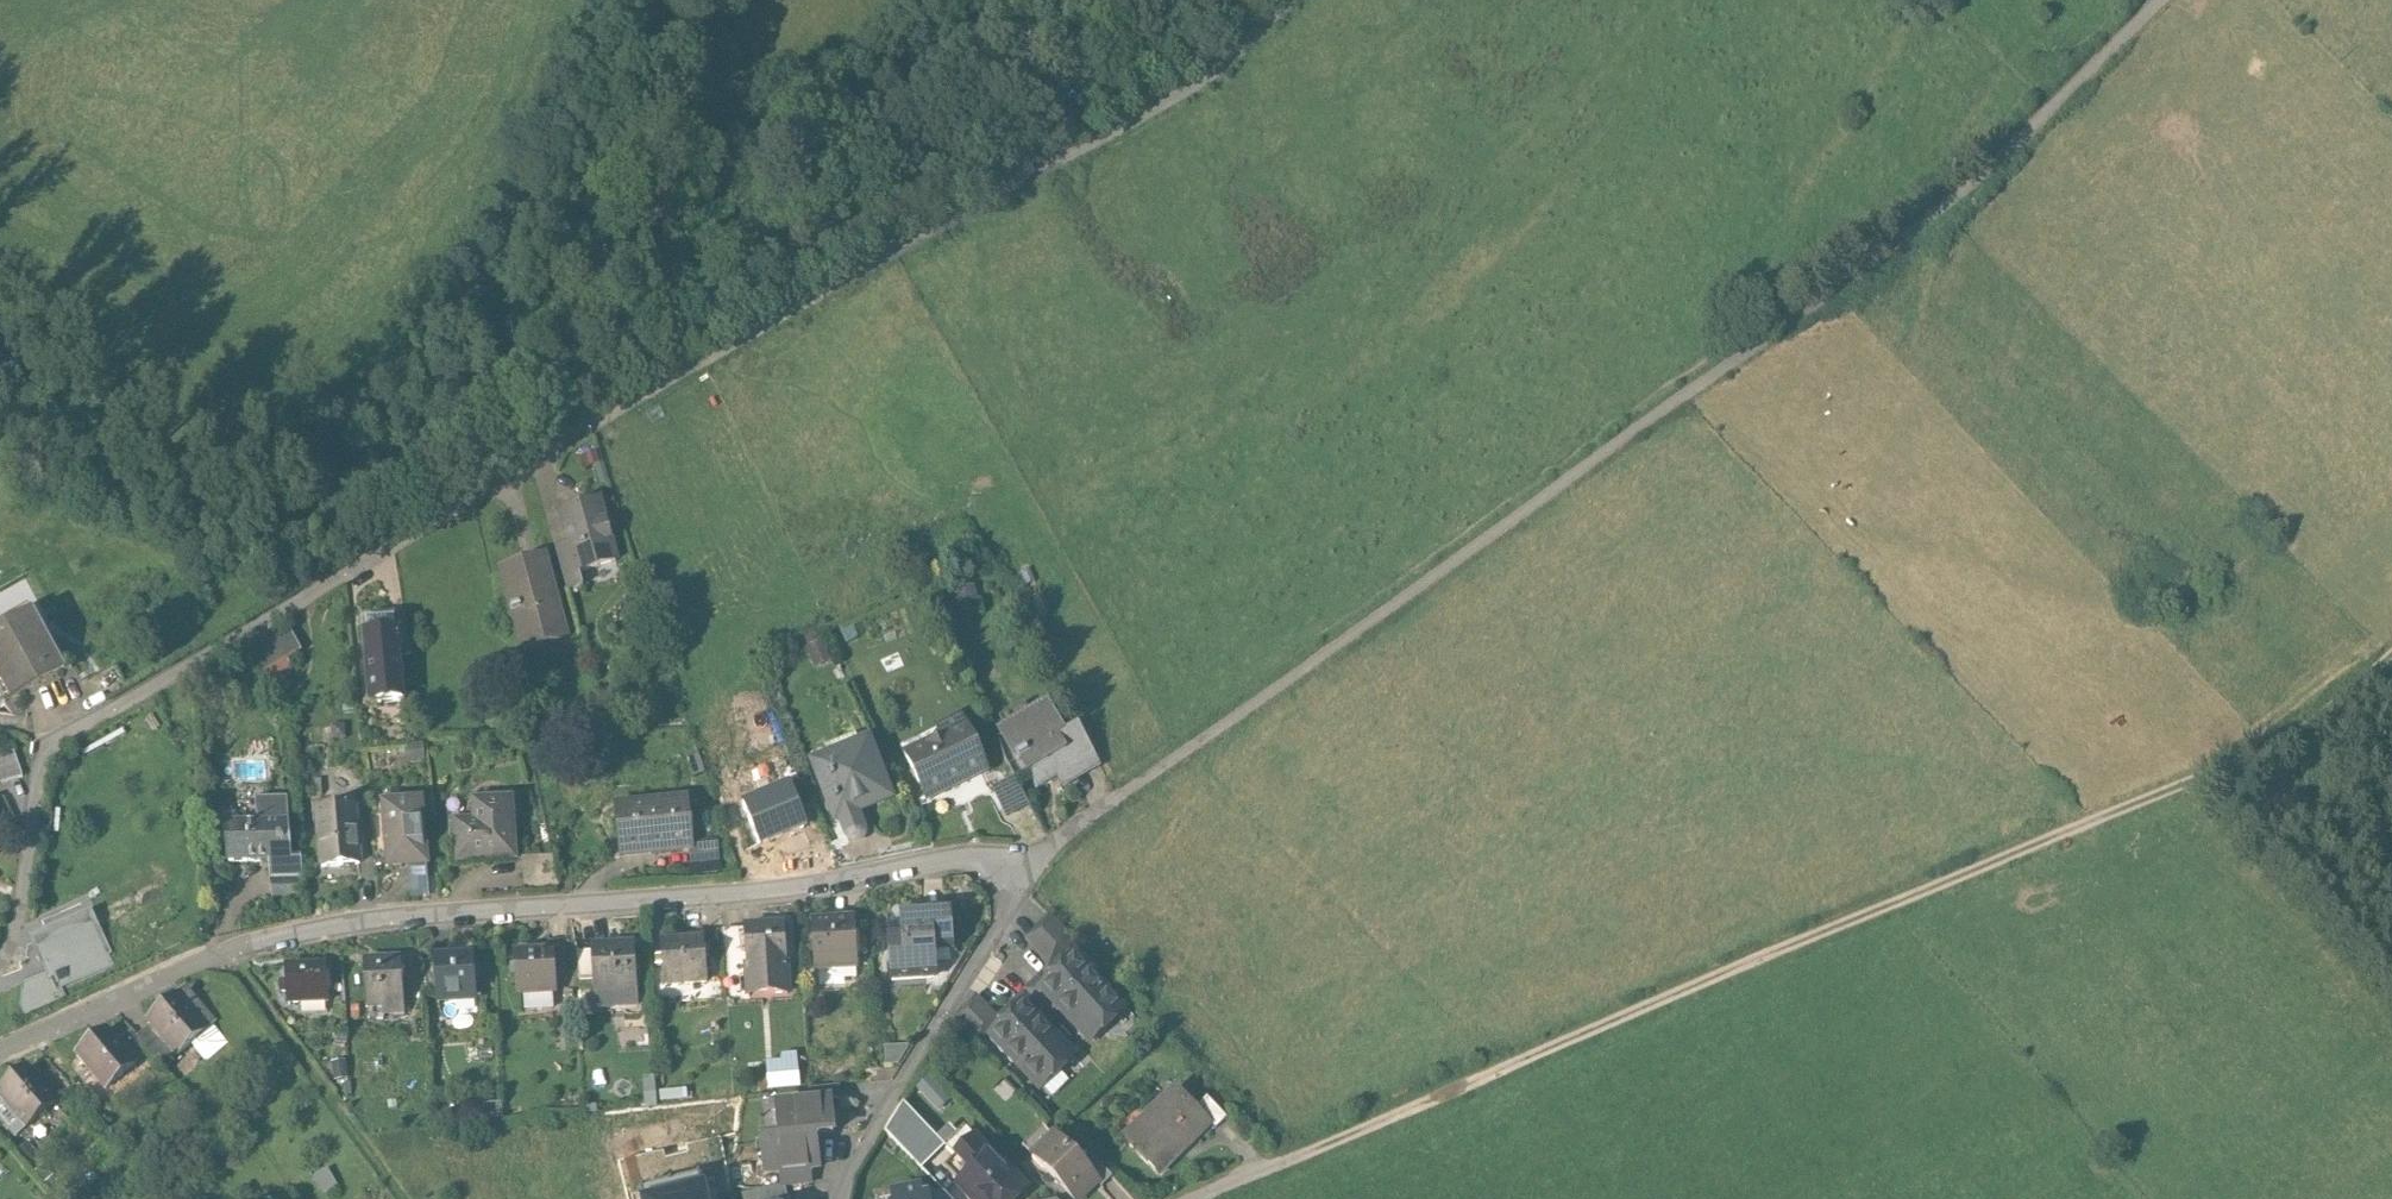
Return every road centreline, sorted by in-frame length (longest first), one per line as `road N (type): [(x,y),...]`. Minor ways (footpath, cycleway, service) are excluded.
road 1 (track): [(1012,866),(1905,243),(2155,0)]
road 2 (residential): [(0,1052),(228,949),(327,924),(991,856),(1012,866),(1020,889),(908,1069),(842,1198)]
road 3 (track): [(1282,1162),(2309,721),(2391,650)]
road 4 (residential): [(0,961),(16,919),(39,764),(51,742),(585,440)]
road 5 (track): [(585,440),(1205,80),(1286,0)]

